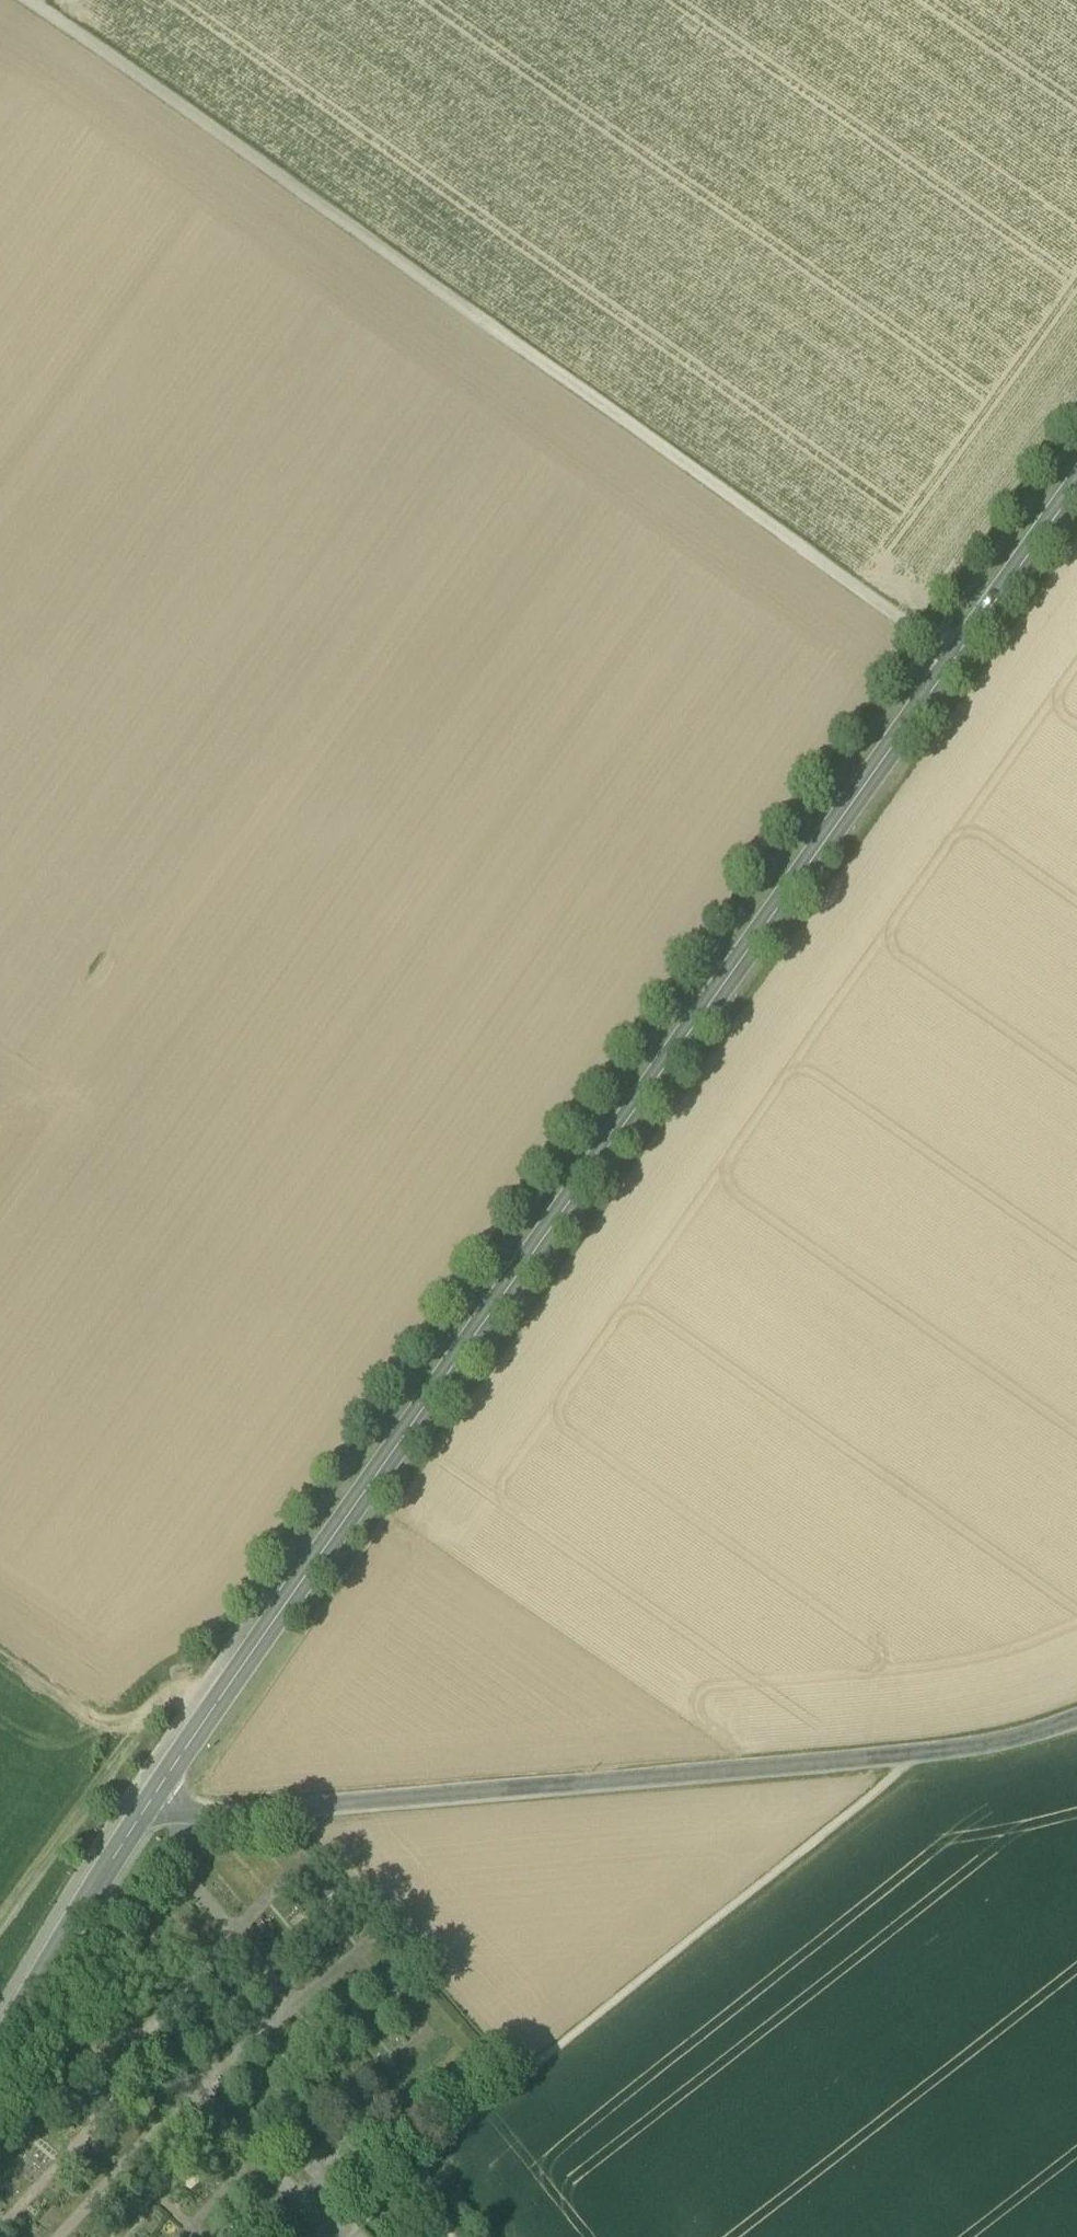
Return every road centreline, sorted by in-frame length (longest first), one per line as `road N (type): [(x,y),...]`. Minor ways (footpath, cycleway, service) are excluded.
road 1 (tertiary): [(151,1798),(1076,481)]
road 2 (track): [(26,0),(953,657)]
road 3 (unclassified): [(151,1798),(202,1815),(906,1757),(1022,1738),(1076,1718)]
road 4 (tertiary): [(0,2042),(151,1798)]
road 5 (track): [(214,1711),(191,1691),(164,1694),(124,1735),(0,1651)]
road 6 (track): [(124,1735),(0,1916)]

